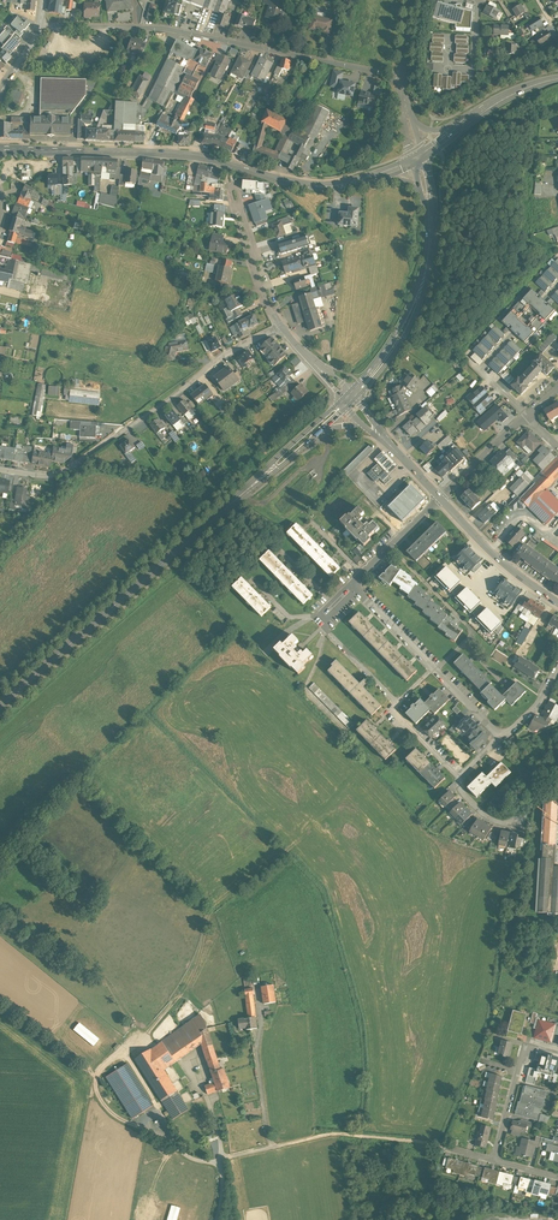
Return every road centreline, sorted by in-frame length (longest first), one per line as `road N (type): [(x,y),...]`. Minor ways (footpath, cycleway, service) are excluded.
road 1 (tertiary): [(368,183),(323,190),(194,158),(0,151)]
road 2 (residential): [(39,29),(196,35),(403,78)]
road 3 (secondary): [(0,713),(258,487)]
road 4 (residential): [(284,329),(219,362),(66,475),(0,470)]
road 5 (secondary): [(361,399),(418,321),(435,267),(434,242)]
road 6 (secondary): [(434,242),(415,307),(355,394)]
road 7 (residential): [(355,588),(324,626),(402,707)]
road 8 (unclassified): [(440,497),(557,605)]
road 9 (residential): [(284,329),(267,297),(240,198)]
road 10 (residential): [(391,548),(475,632),(463,646)]
road 11 (secondary): [(345,404),(258,487)]

